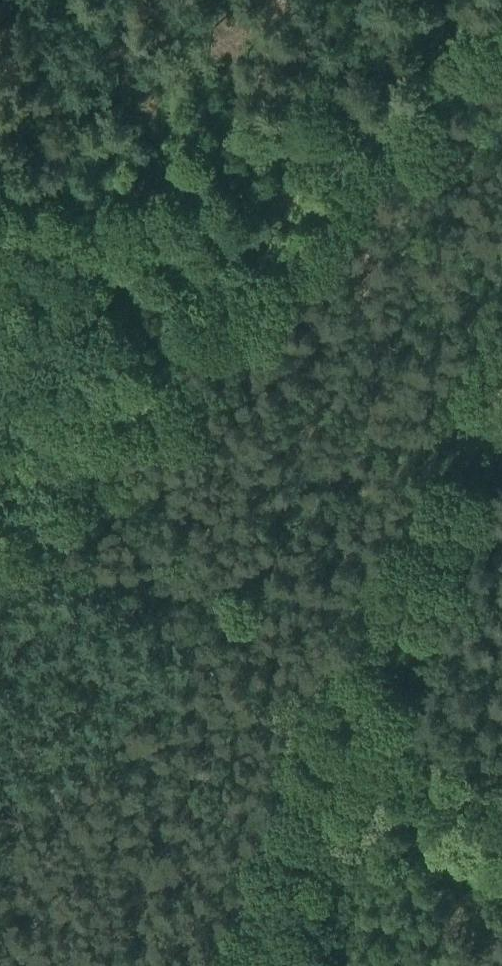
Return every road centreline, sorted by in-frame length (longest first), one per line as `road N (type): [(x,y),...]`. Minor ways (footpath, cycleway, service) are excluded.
road 1 (track): [(239,965),(501,346)]
road 2 (track): [(501,4),(49,449)]

